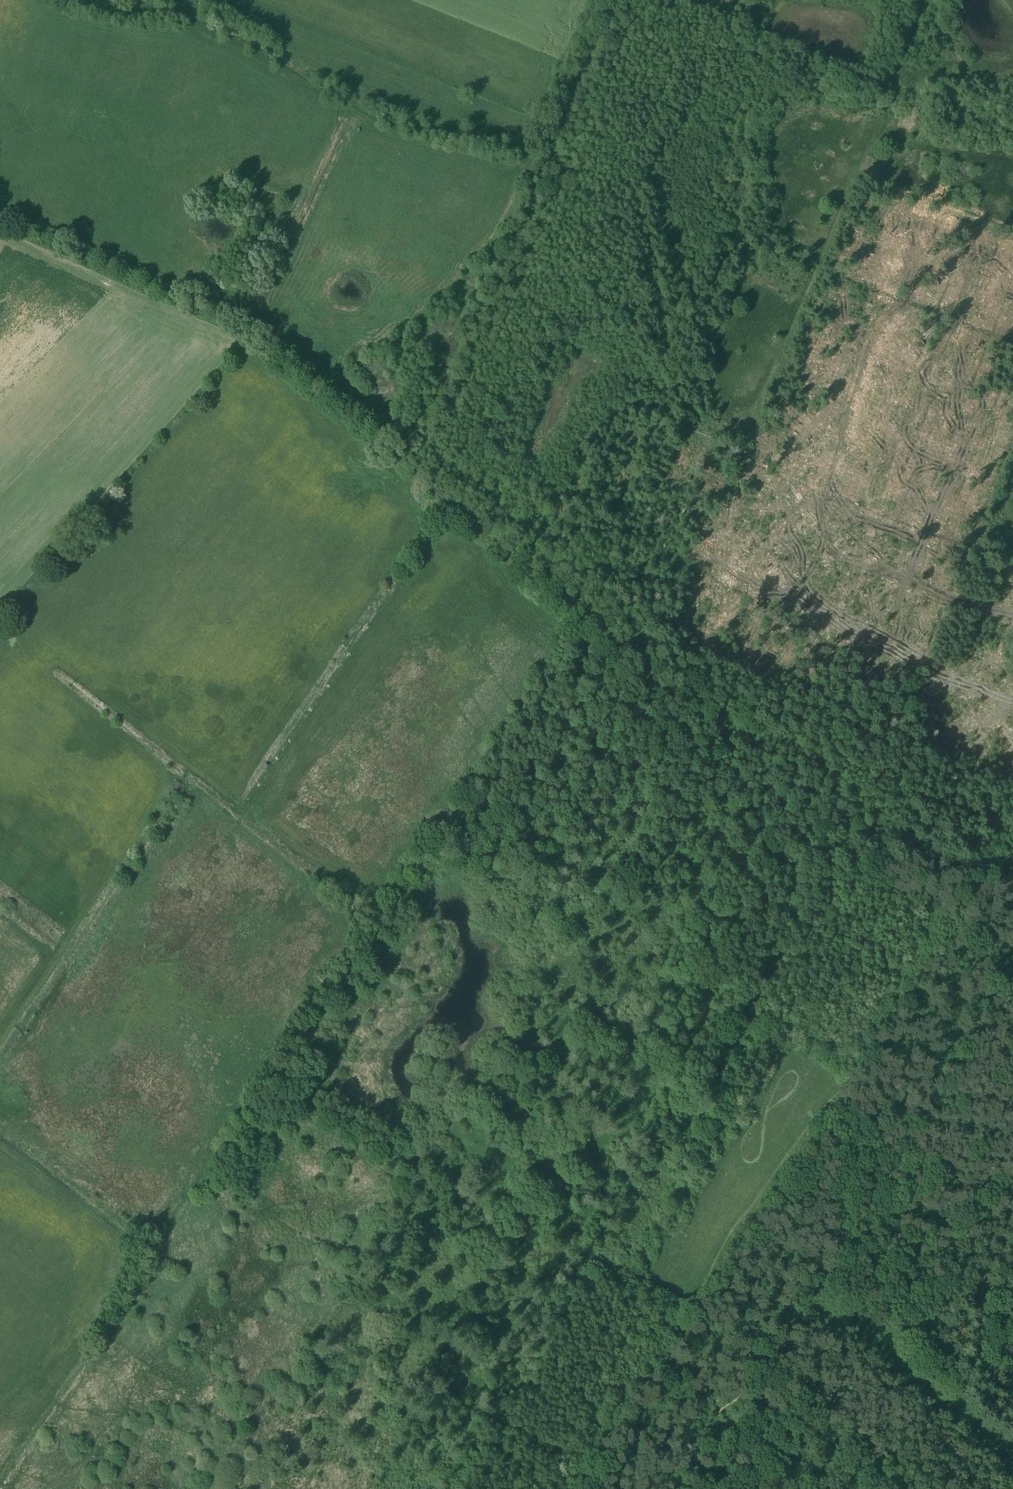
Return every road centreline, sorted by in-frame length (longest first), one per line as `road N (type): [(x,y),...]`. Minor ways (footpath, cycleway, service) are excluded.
road 1 (track): [(0,1476),(162,1233)]
road 2 (track): [(1012,1460),(803,1281)]

